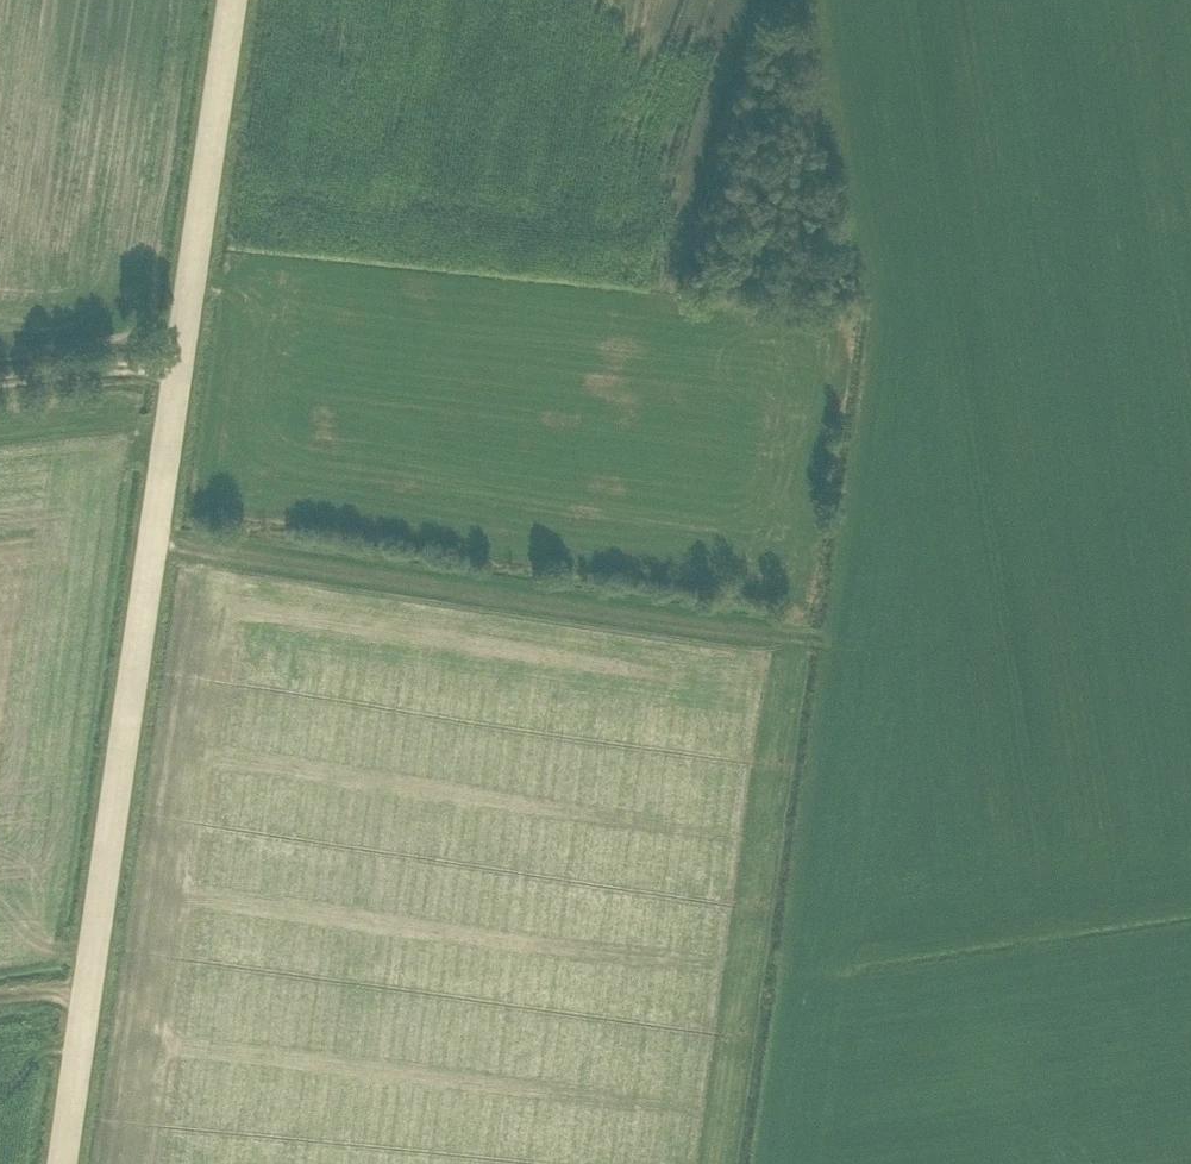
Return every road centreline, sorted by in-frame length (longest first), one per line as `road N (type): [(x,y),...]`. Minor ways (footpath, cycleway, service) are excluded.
road 1 (unclassified): [(61,1163),(232,0)]
road 2 (track): [(0,380),(178,356)]

